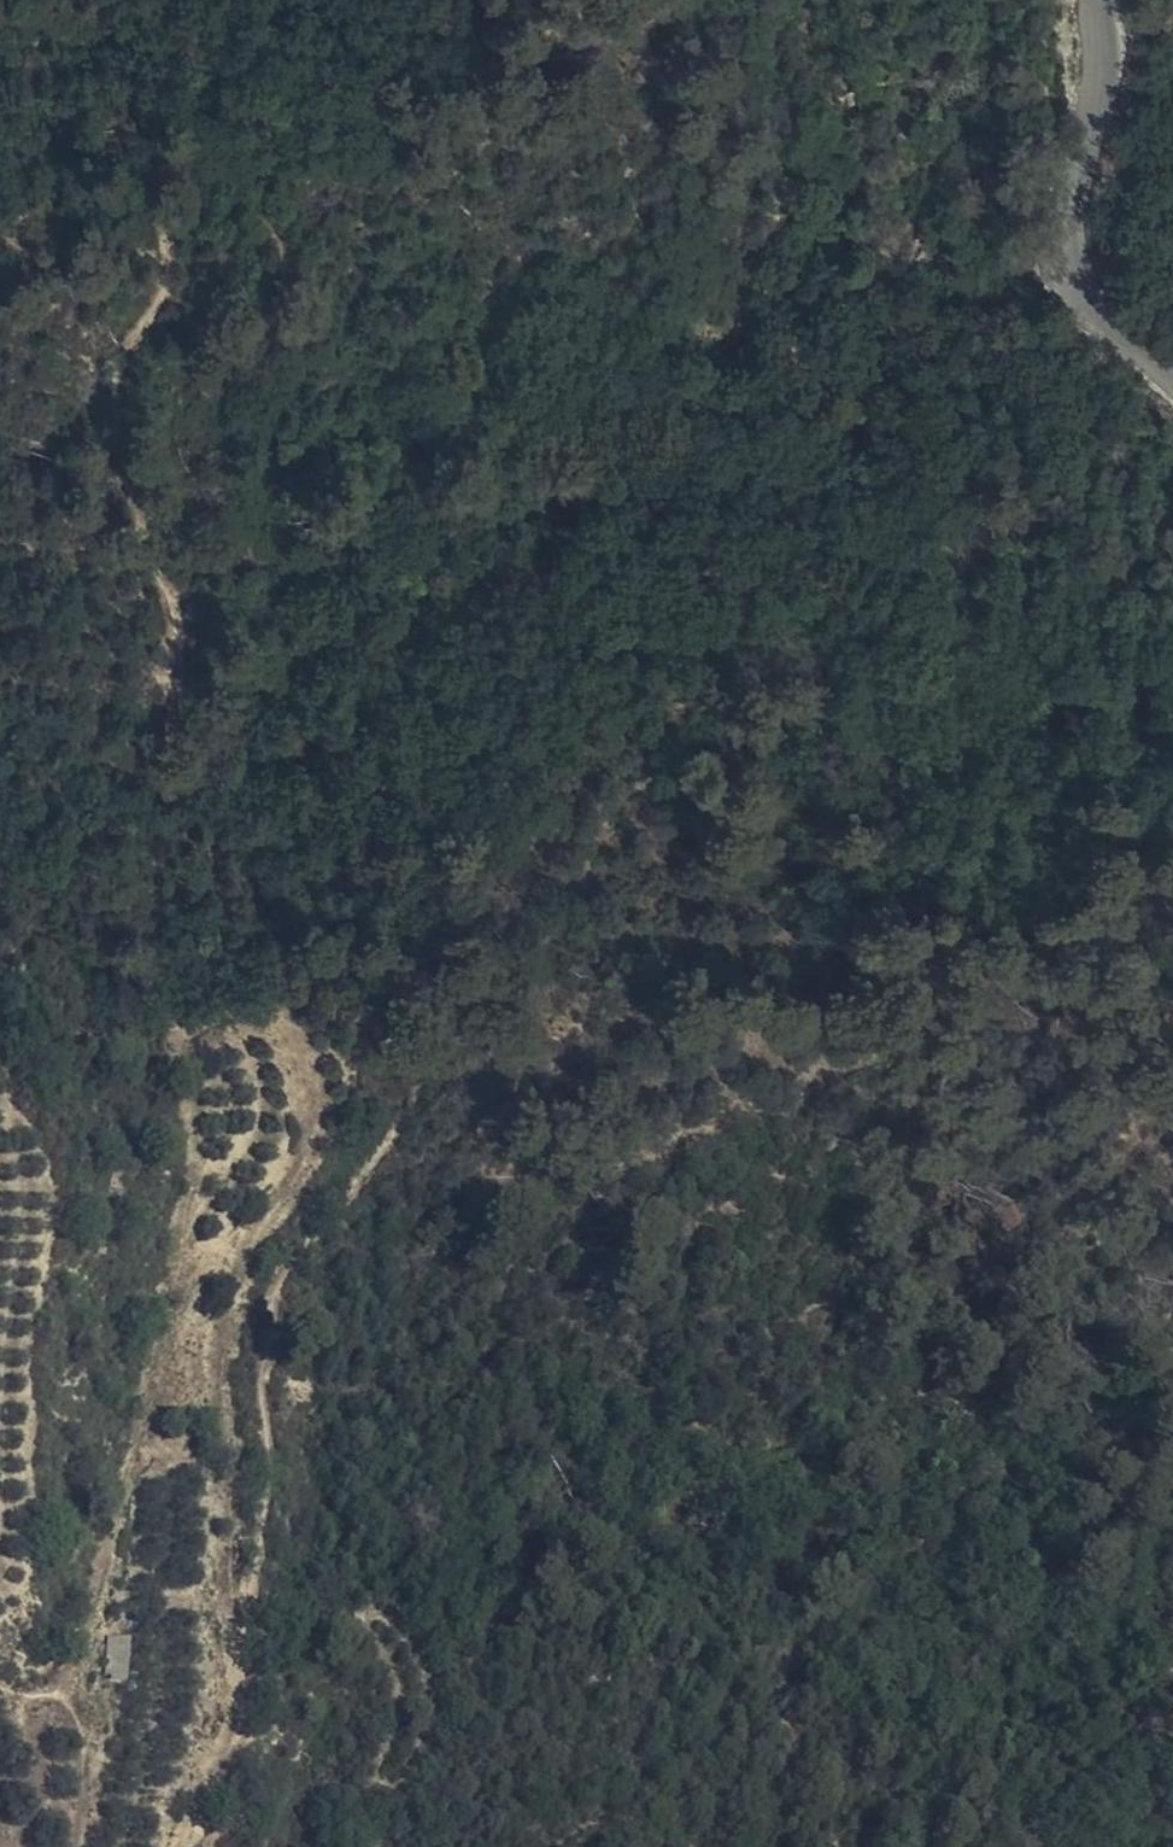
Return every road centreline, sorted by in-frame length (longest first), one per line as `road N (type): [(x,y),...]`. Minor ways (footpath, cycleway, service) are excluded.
road 1 (tertiary): [(1172,376),(1087,316),(1064,287),(1061,257),(1095,89),(1093,0)]

